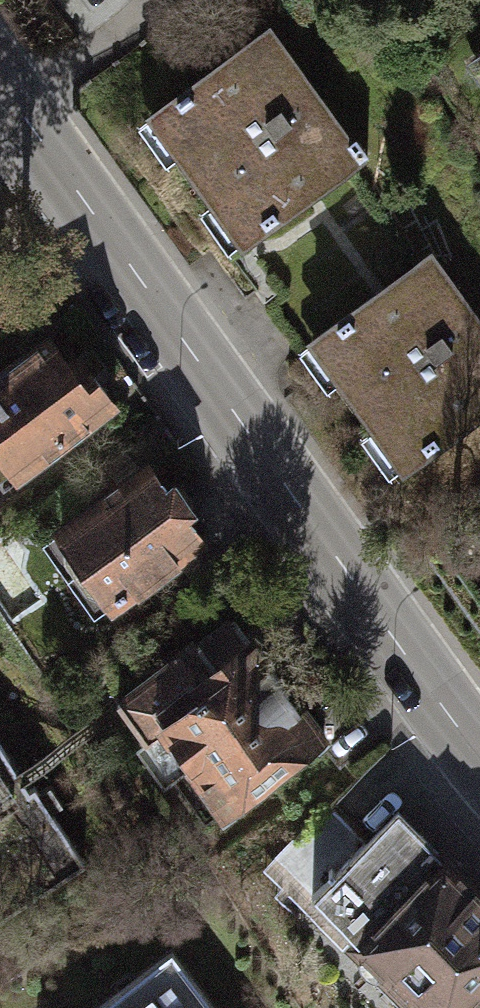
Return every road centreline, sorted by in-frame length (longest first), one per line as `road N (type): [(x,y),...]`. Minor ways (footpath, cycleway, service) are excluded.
road 1 (secondary): [(8,102),(479,756)]
road 2 (residential): [(140,0),(8,102)]

